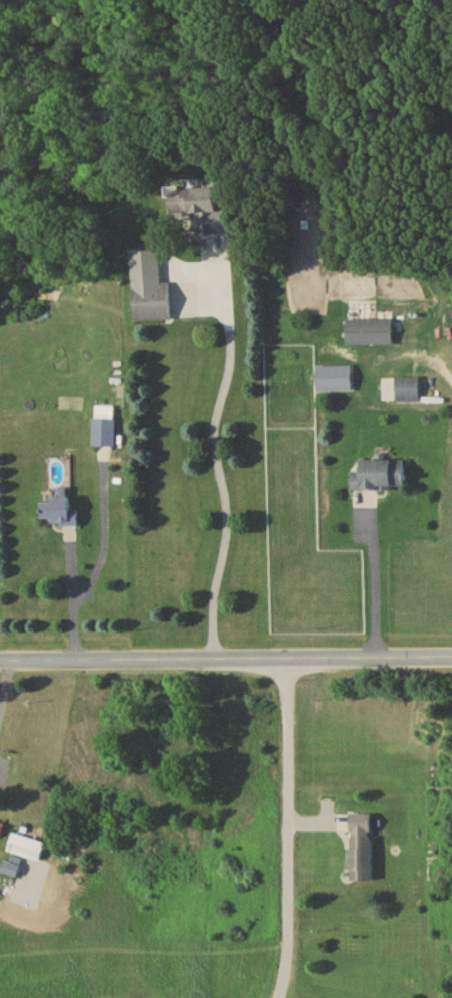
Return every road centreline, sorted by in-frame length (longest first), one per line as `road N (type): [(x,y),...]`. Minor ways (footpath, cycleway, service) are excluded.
road 1 (residential): [(451,653),(0,651)]
road 2 (residential): [(288,653),(279,997)]

